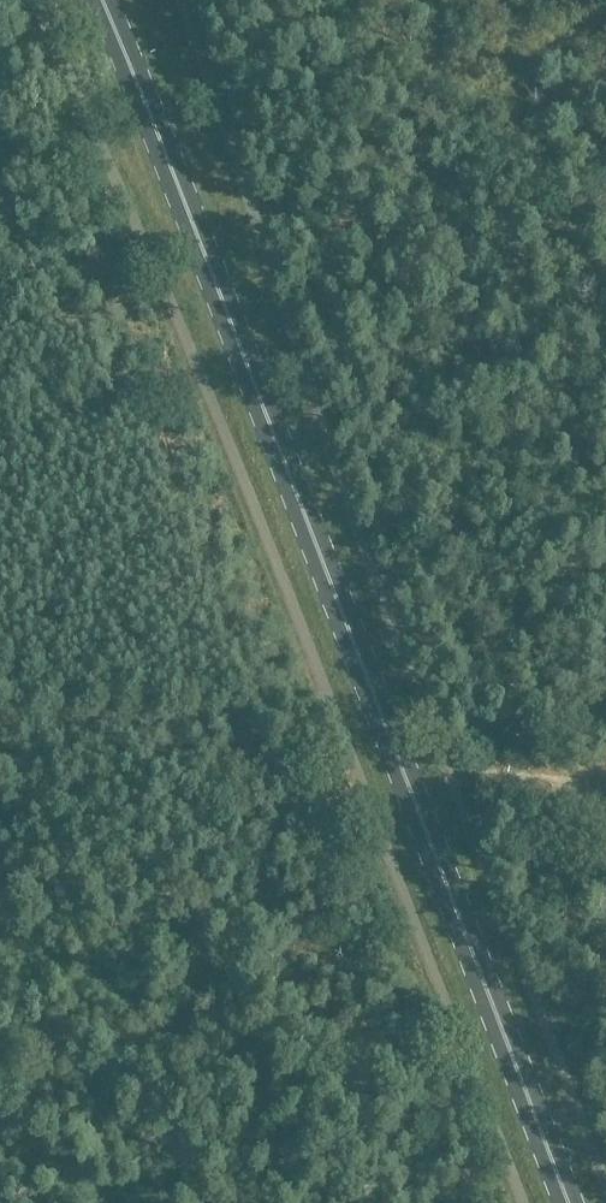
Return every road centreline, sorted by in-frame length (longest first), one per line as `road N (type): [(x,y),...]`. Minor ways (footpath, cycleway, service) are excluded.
road 1 (primary): [(568,1202),(101,0)]
road 2 (track): [(449,773),(592,784)]

